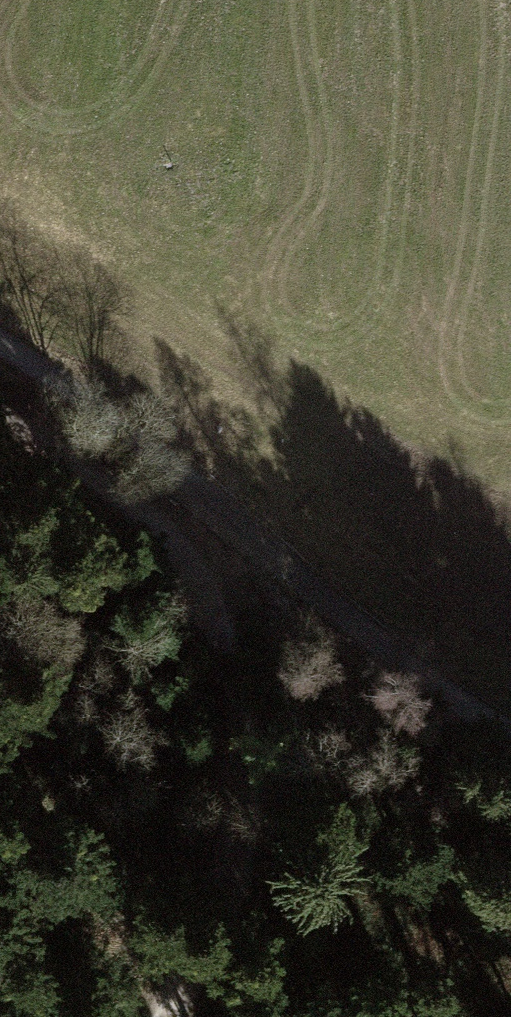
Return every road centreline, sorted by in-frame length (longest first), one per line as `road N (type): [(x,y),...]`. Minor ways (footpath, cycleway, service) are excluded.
road 1 (track): [(171,1016),(232,905),(258,712),(175,564),(0,430)]

